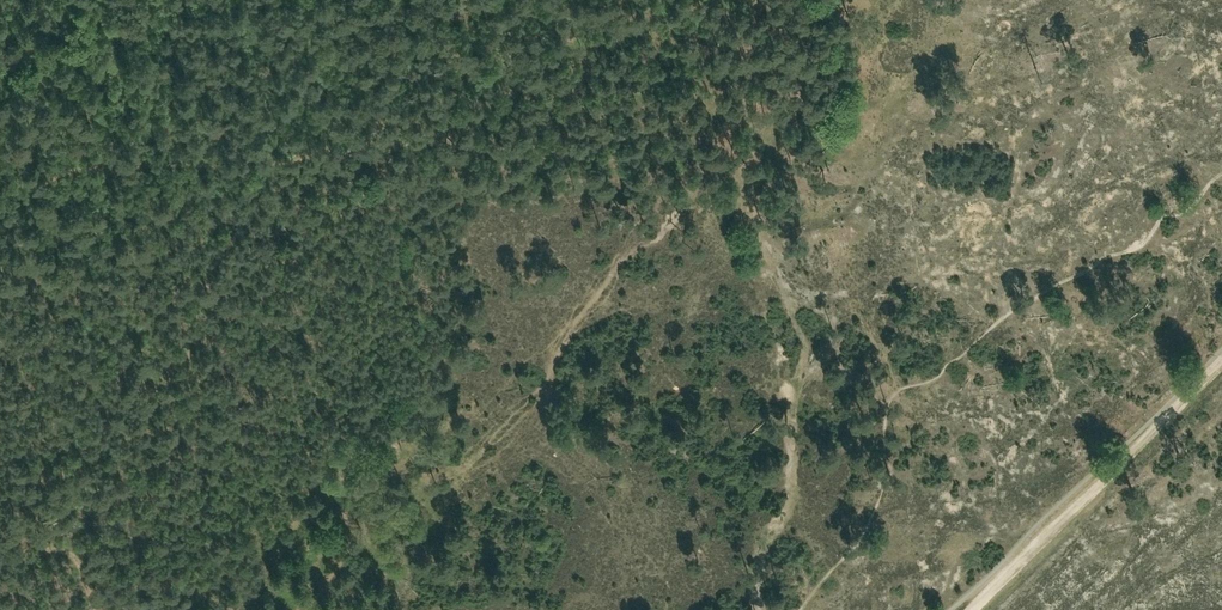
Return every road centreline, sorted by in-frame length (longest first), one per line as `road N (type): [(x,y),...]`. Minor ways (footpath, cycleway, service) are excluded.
road 1 (track): [(1221,363),(971,609)]

